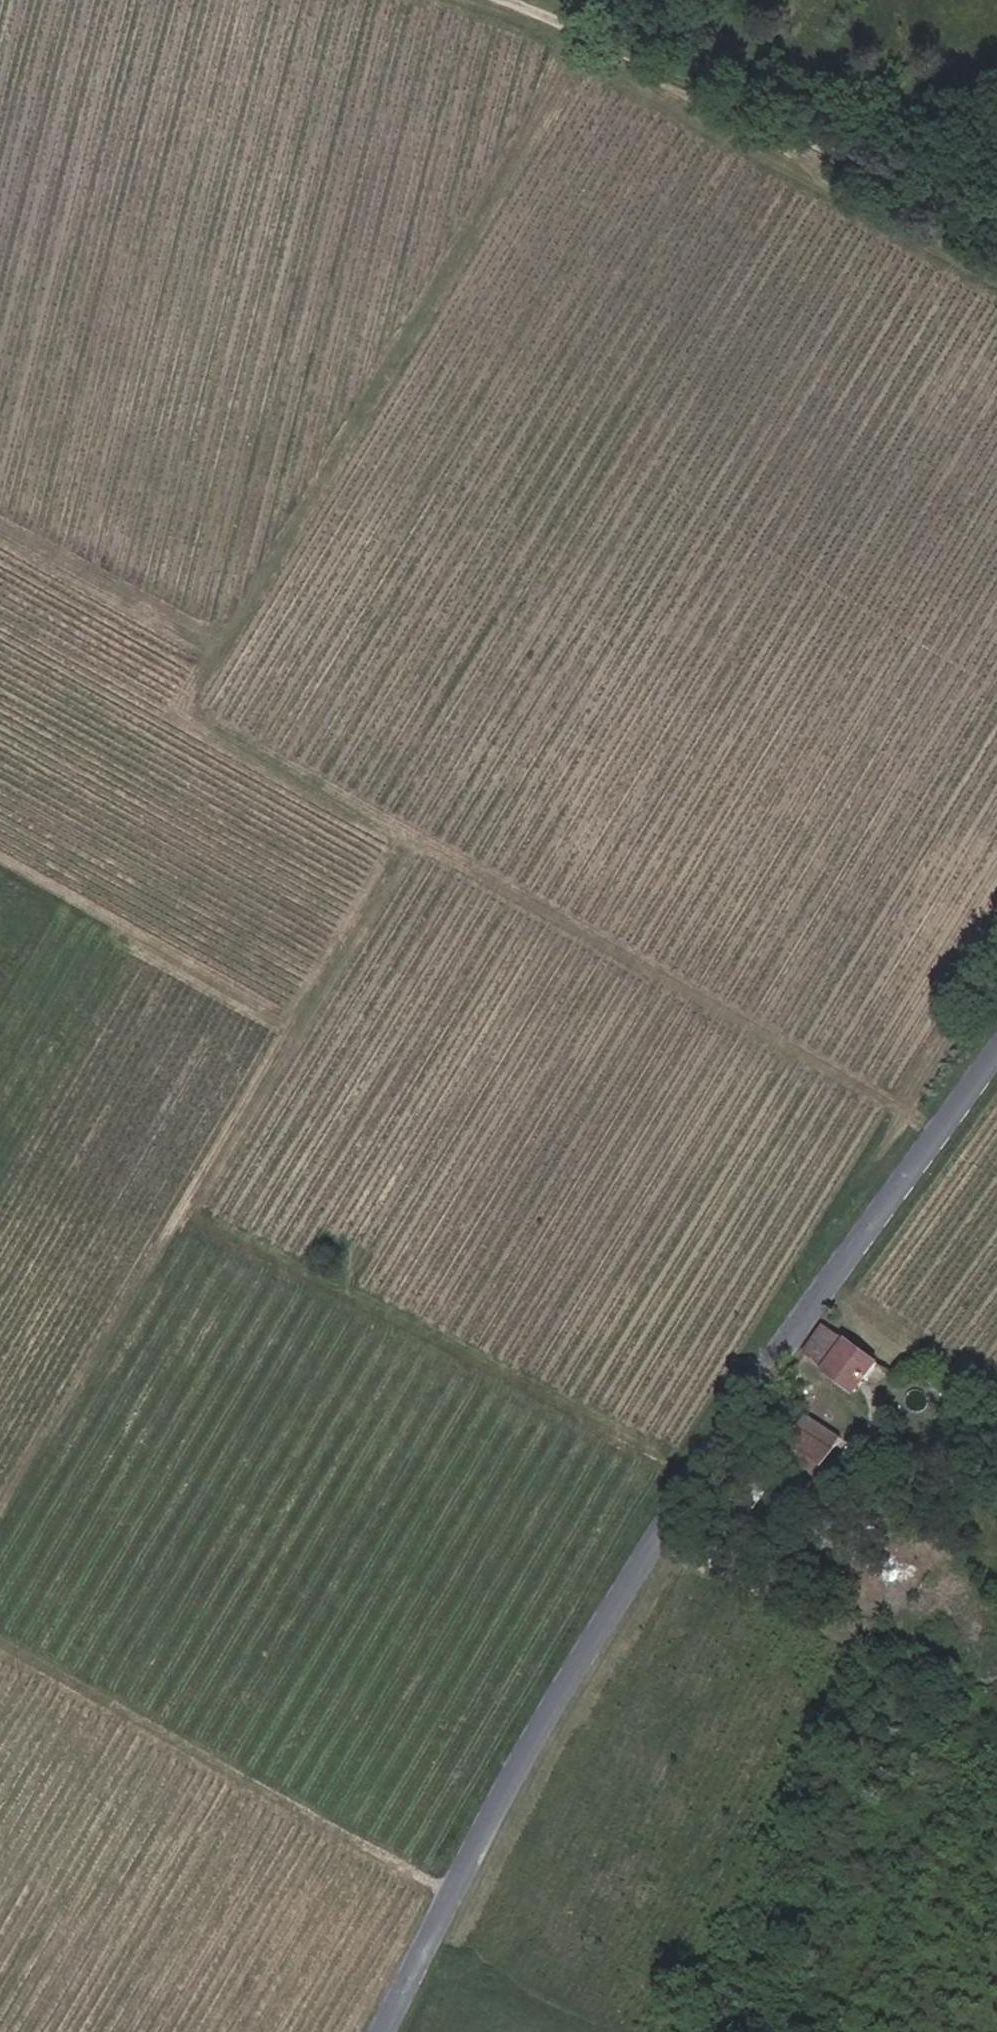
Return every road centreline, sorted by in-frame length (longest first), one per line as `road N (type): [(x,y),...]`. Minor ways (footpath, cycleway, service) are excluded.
road 1 (tertiary): [(401,2031),(666,1511),(996,1052)]
road 2 (track): [(996,238),(672,85),(419,0)]

